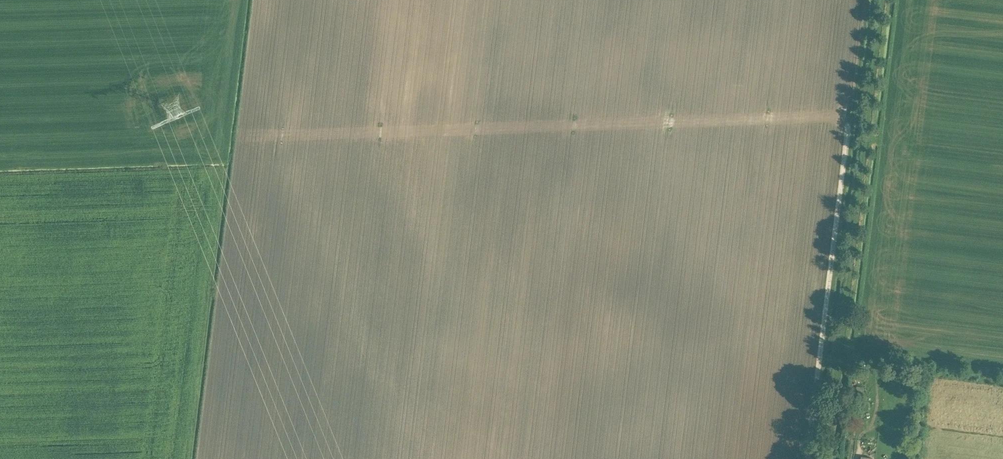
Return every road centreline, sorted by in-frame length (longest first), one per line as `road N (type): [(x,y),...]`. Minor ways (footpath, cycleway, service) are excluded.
road 1 (track): [(883,0),(830,458)]

